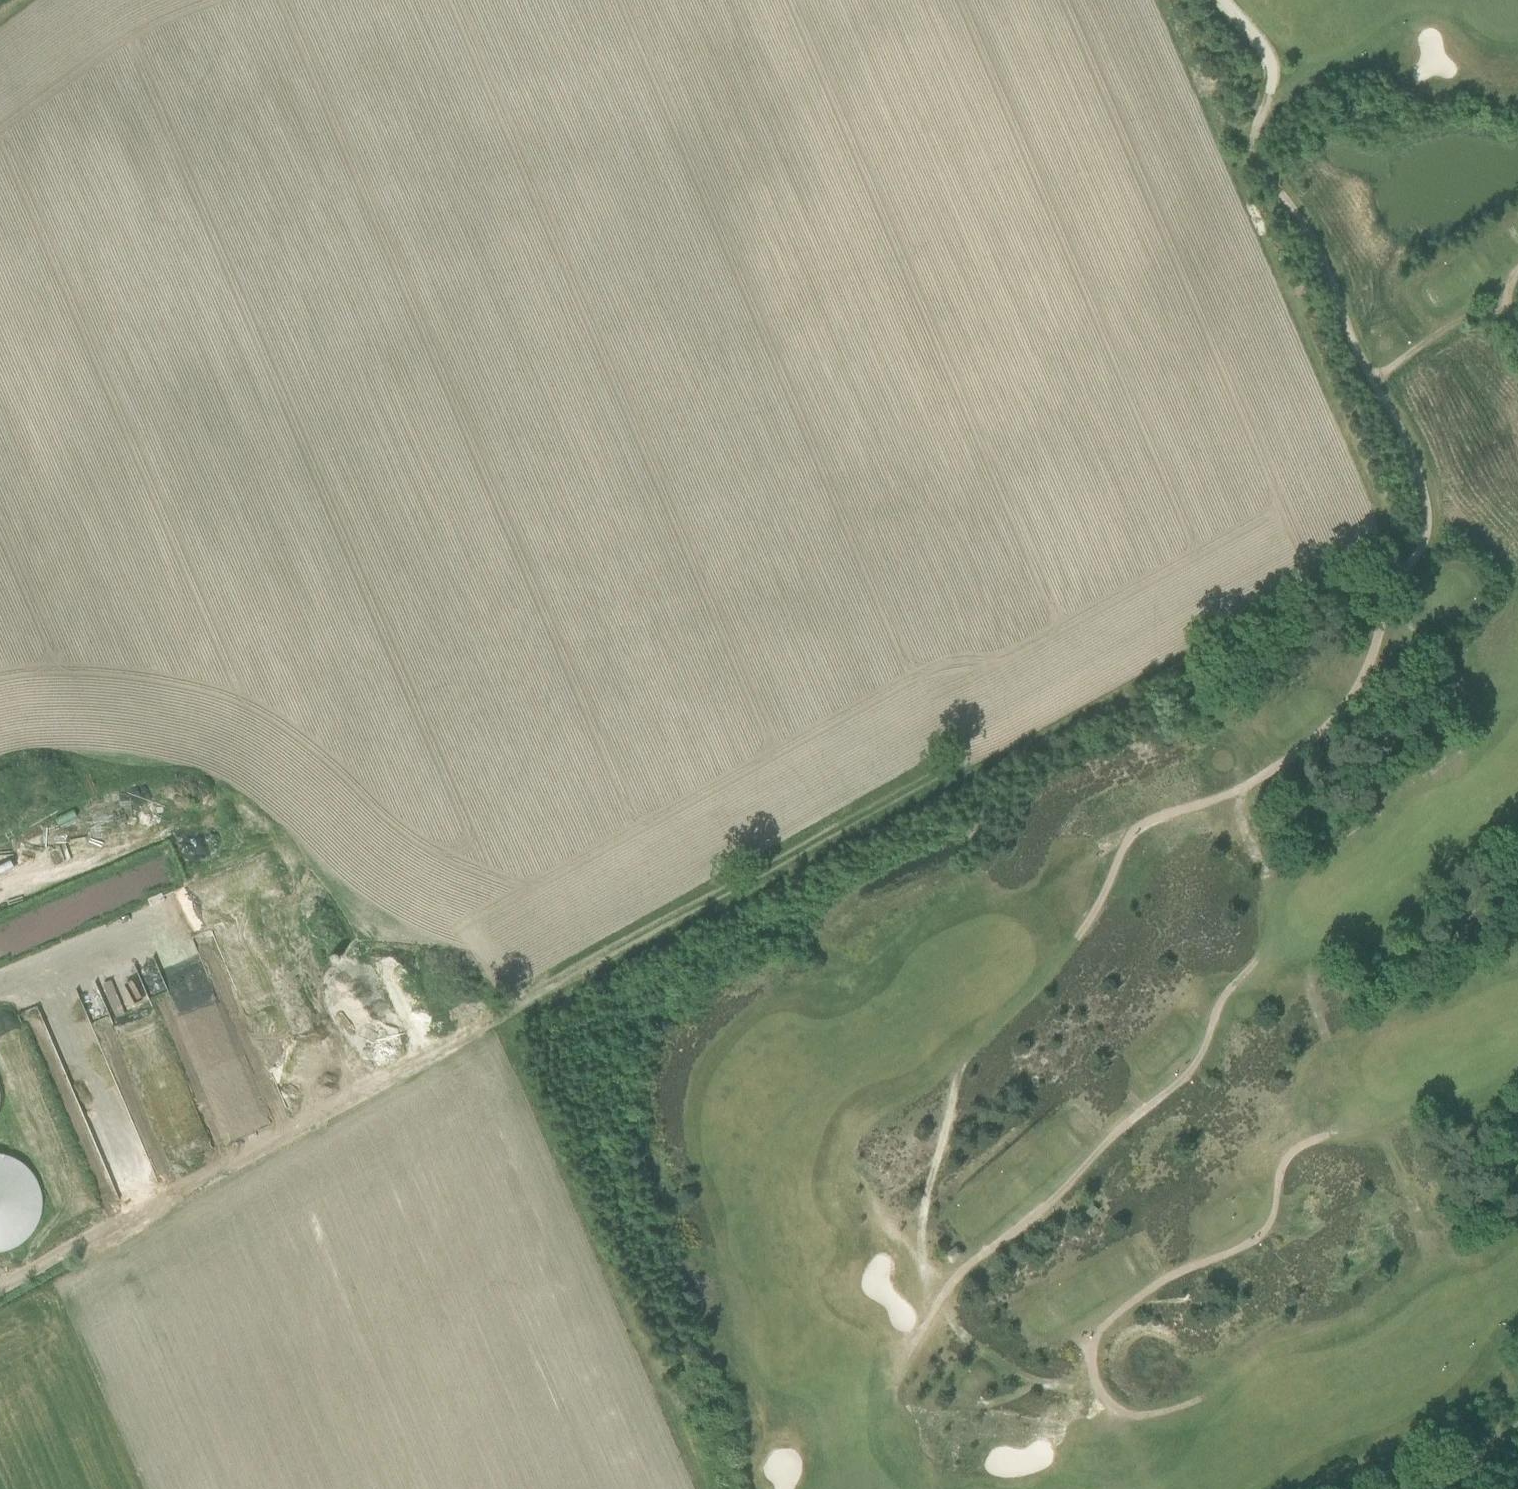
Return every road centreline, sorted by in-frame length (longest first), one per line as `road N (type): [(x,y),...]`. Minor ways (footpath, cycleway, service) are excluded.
road 1 (track): [(1163,0),(1213,116),(1252,142)]
road 2 (track): [(1517,1425),(1397,1488)]

